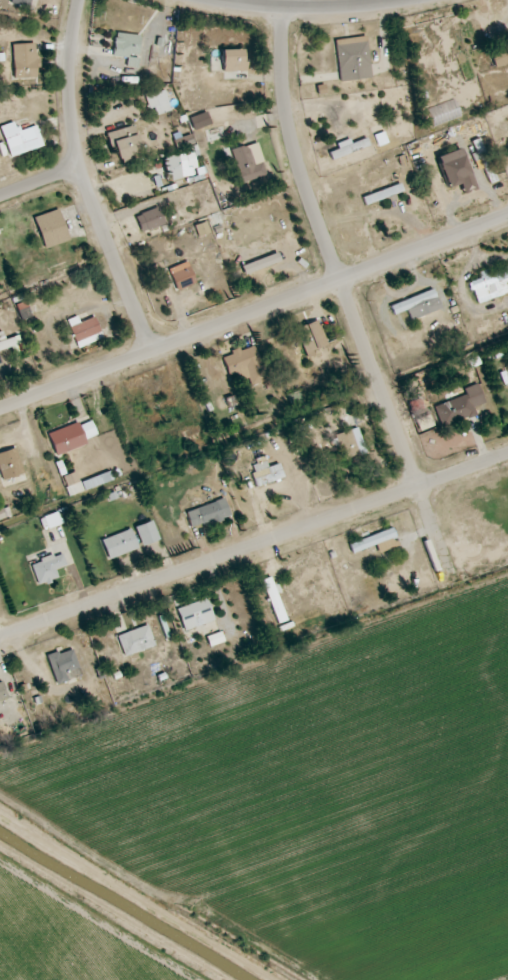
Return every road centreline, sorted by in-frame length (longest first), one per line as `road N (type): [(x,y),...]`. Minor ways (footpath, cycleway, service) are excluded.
road 1 (residential): [(451,577),(291,131),(285,7)]
road 2 (residential): [(0,410),(507,217)]
road 3 (residential): [(507,456),(0,636)]
road 4 (residential): [(151,350),(80,167),(71,67),(79,0)]
road 5 (tertiary): [(401,0),(325,7),(219,0)]

